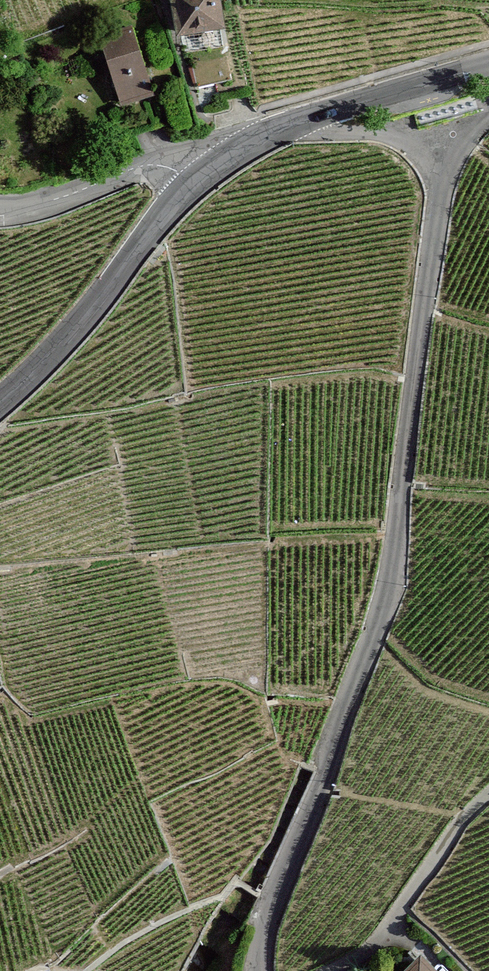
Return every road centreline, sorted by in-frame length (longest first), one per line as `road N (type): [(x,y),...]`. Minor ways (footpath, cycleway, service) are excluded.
road 1 (unclassified): [(440,187),(391,583),(266,922),(261,970)]
road 2 (tertiary): [(313,116),(206,171),(67,336),(0,402)]
road 3 (track): [(0,207),(28,208),(133,170),(206,171)]
road 4 (tertiary): [(488,65),(313,116)]
road 5 (unclassified): [(440,187),(414,145),(391,132),(313,116)]
road 6 (track): [(488,794),(461,819),(406,906)]

